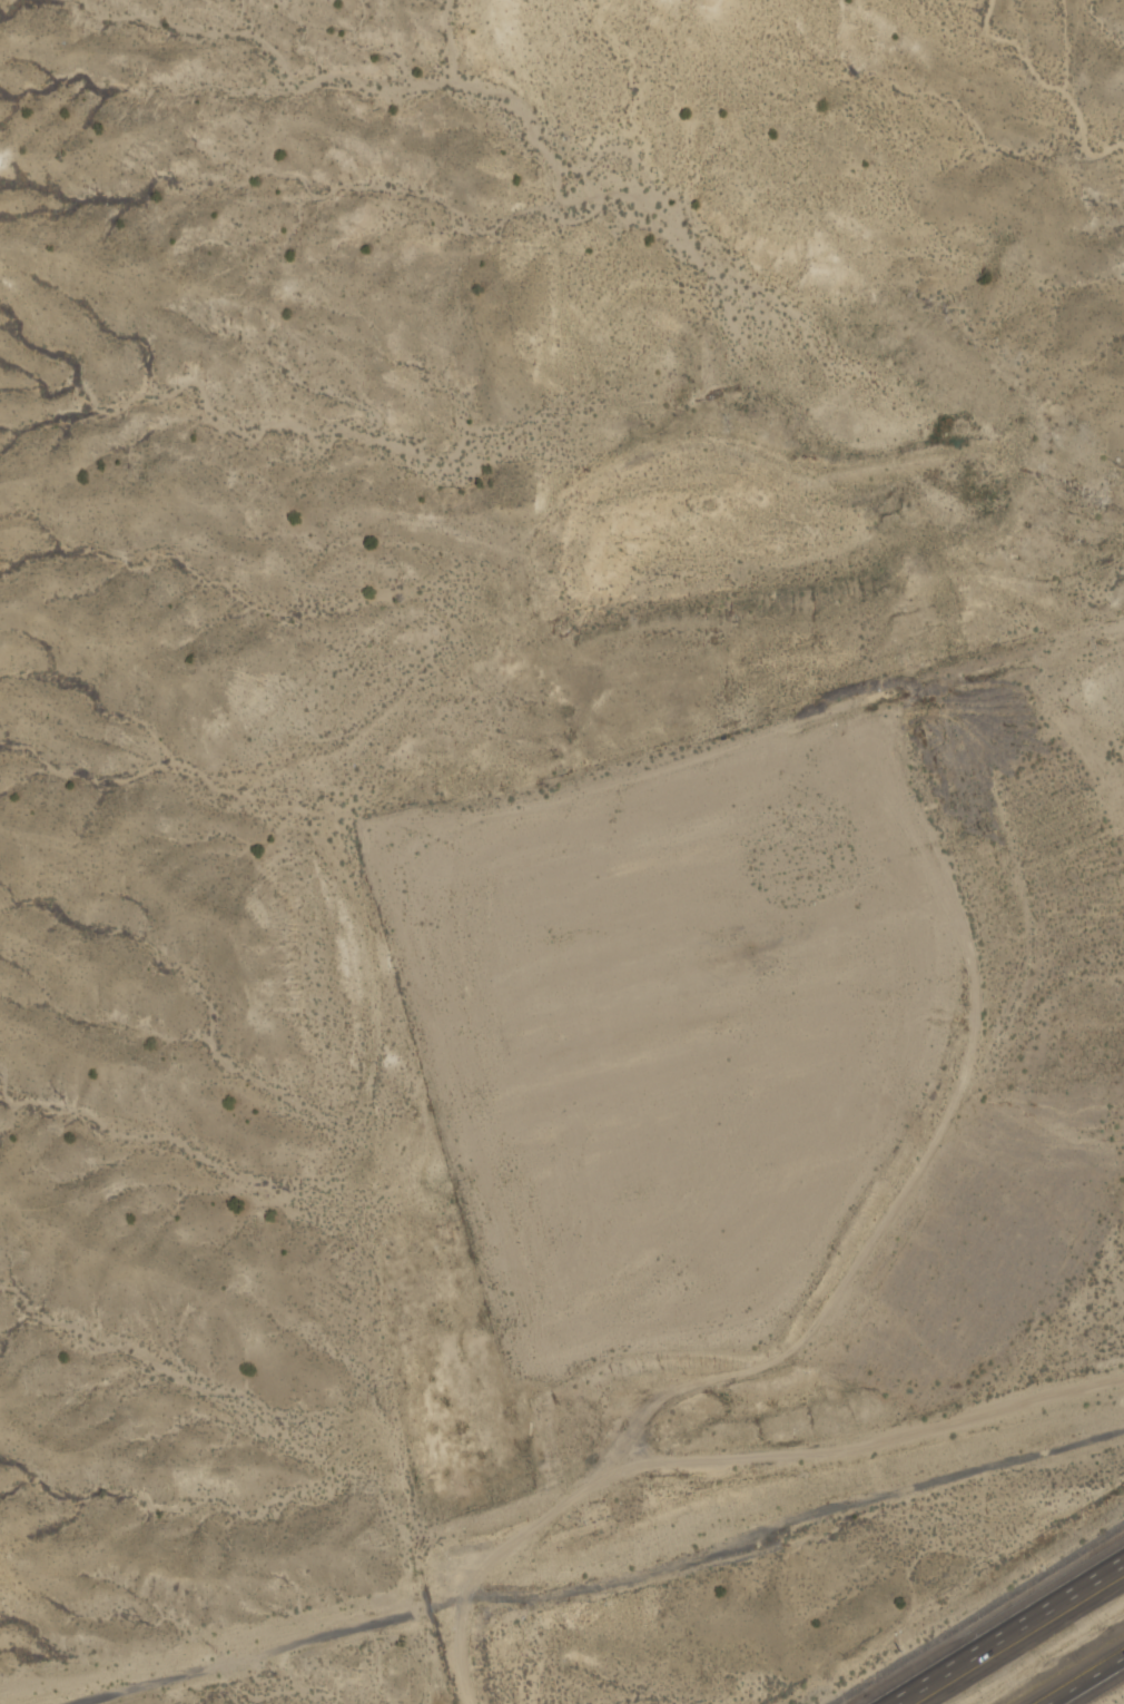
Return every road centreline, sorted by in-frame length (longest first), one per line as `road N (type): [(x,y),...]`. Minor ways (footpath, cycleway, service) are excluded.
road 1 (motorway): [(1123,1556),(886,1703)]

